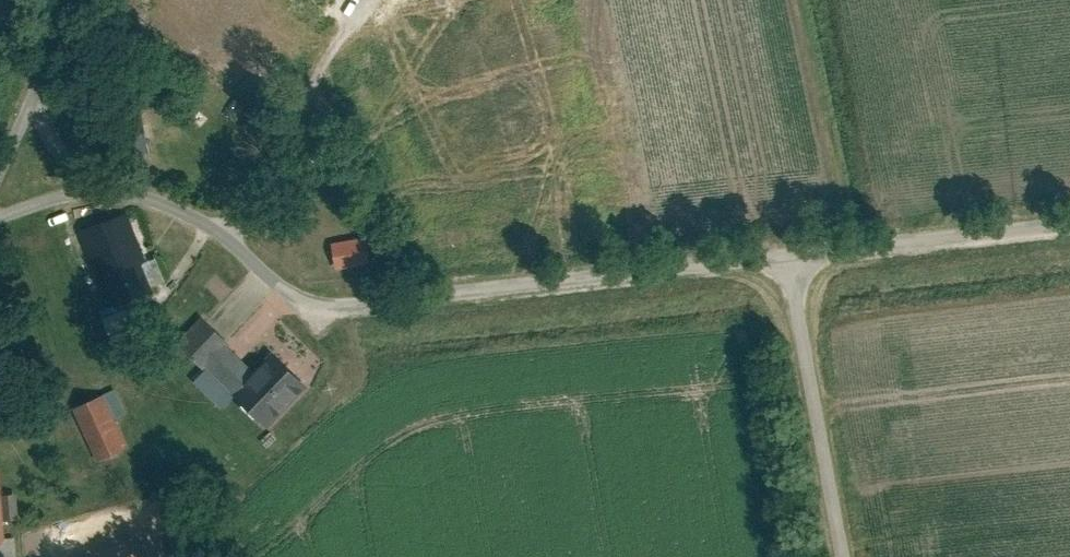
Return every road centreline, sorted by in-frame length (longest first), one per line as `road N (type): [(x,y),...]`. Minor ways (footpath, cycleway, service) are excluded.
road 1 (unclassified): [(91,188),(194,221),(273,287),(305,304),(352,309),(788,264)]
road 2 (unclassified): [(788,264),(840,556)]
road 3 (unclassified): [(788,264),(1069,231)]

